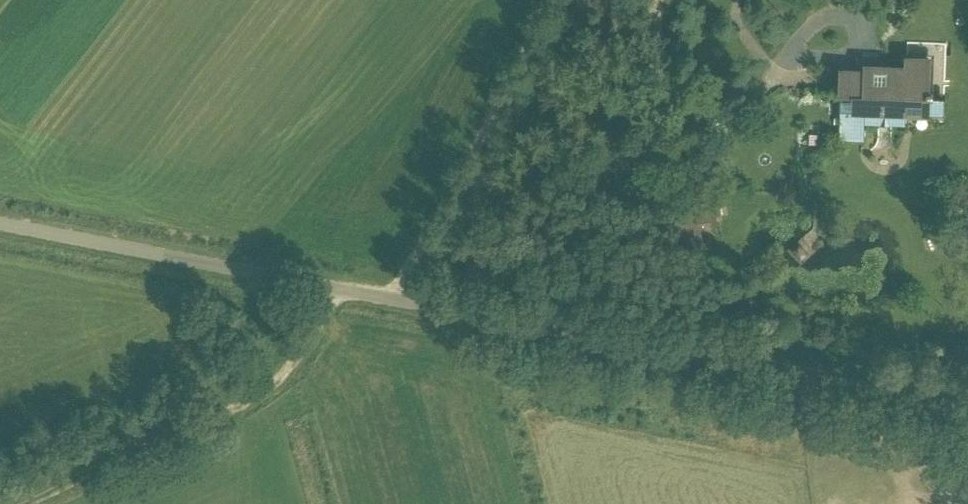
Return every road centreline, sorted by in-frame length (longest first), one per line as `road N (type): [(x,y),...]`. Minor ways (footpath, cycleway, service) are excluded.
road 1 (unclassified): [(967,406),(0,222)]
road 2 (track): [(344,289),(293,362),(252,402),(28,503)]
road 3 (track): [(399,297),(549,0)]

